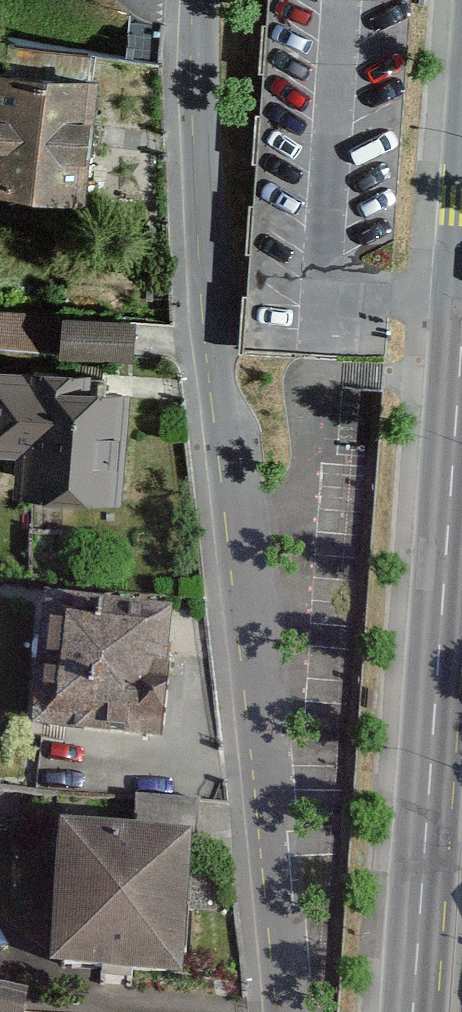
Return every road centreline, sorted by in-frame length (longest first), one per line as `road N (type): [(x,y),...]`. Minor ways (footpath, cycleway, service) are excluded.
road 1 (residential): [(194,0),(189,232),(262,839),(274,1011)]
road 2 (secondary): [(461,370),(411,1011)]

